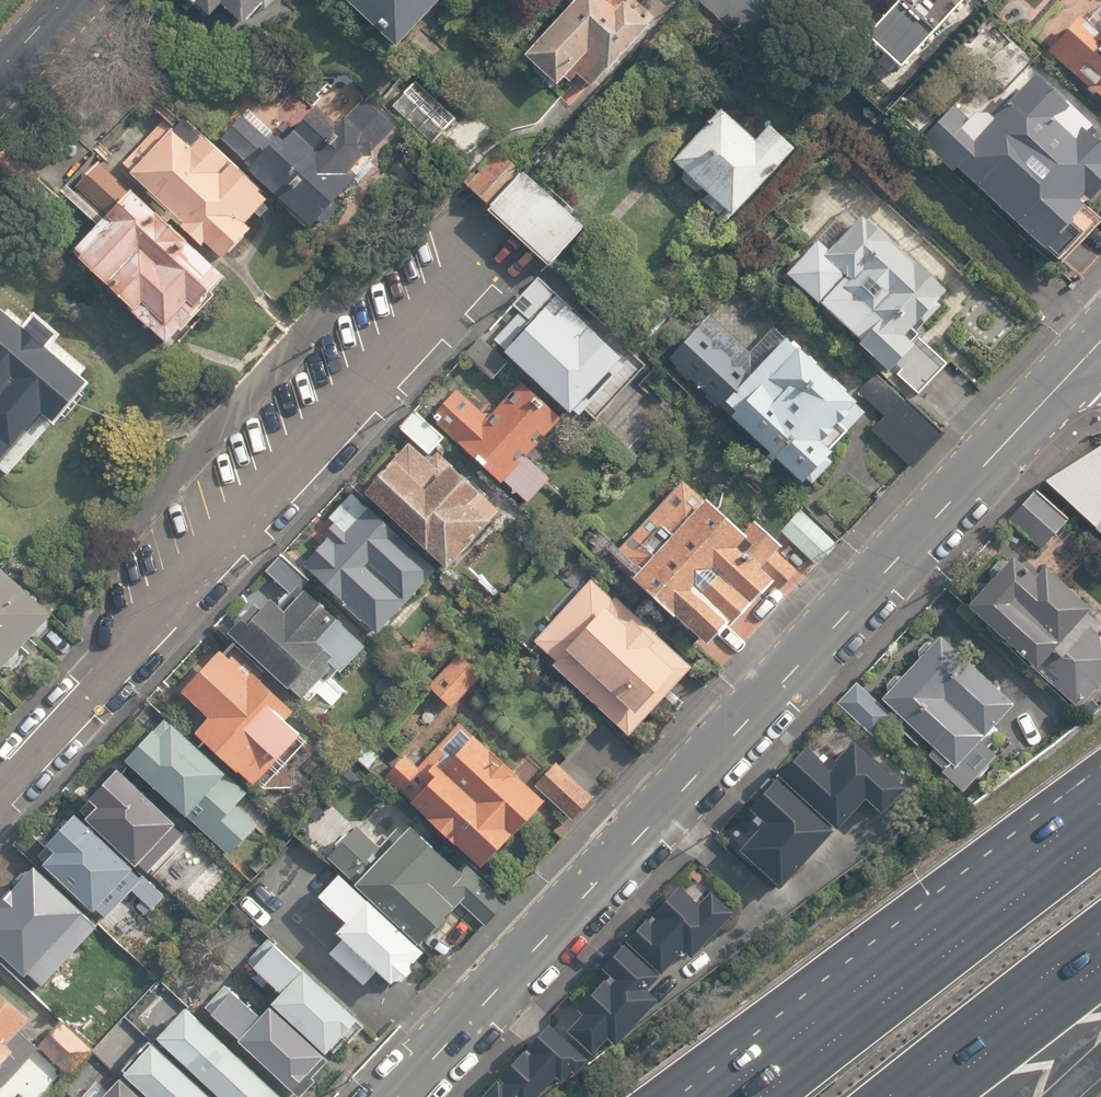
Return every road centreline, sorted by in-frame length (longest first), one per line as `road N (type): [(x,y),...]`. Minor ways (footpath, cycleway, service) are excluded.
road 1 (secondary): [(1100,340),(402,1096)]
road 2 (residential): [(510,271),(0,822)]
road 3 (residential): [(750,0),(766,40),(1100,340)]
road 4 (motorway): [(672,1096),(984,926)]
road 5 (motorway): [(763,1096),(984,926)]
road 6 (motorway): [(1100,931),(884,1096)]
road 7 (motorway): [(984,926),(1100,836)]

